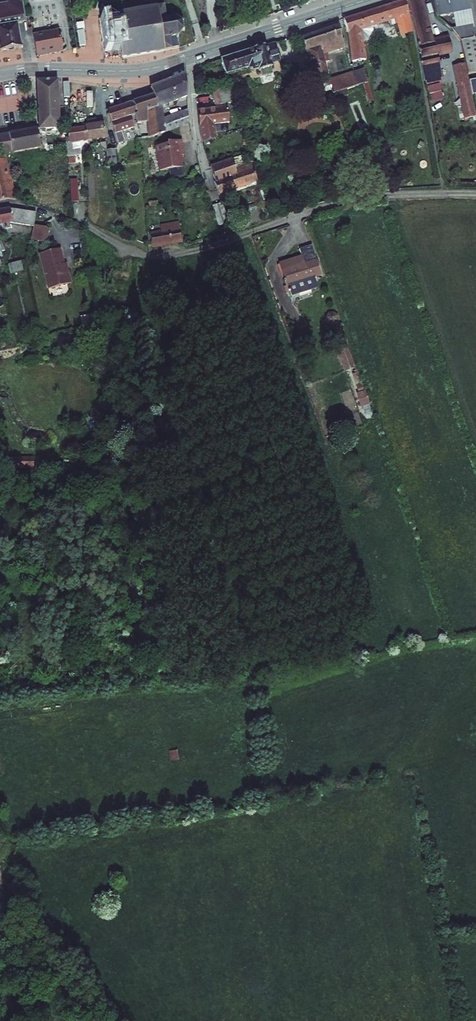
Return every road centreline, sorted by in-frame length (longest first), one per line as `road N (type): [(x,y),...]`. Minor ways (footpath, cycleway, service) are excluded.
road 1 (residential): [(79,221),(136,252),(169,256),(362,198),(475,193)]
road 2 (tertiary): [(367,0),(157,67),(0,74)]

